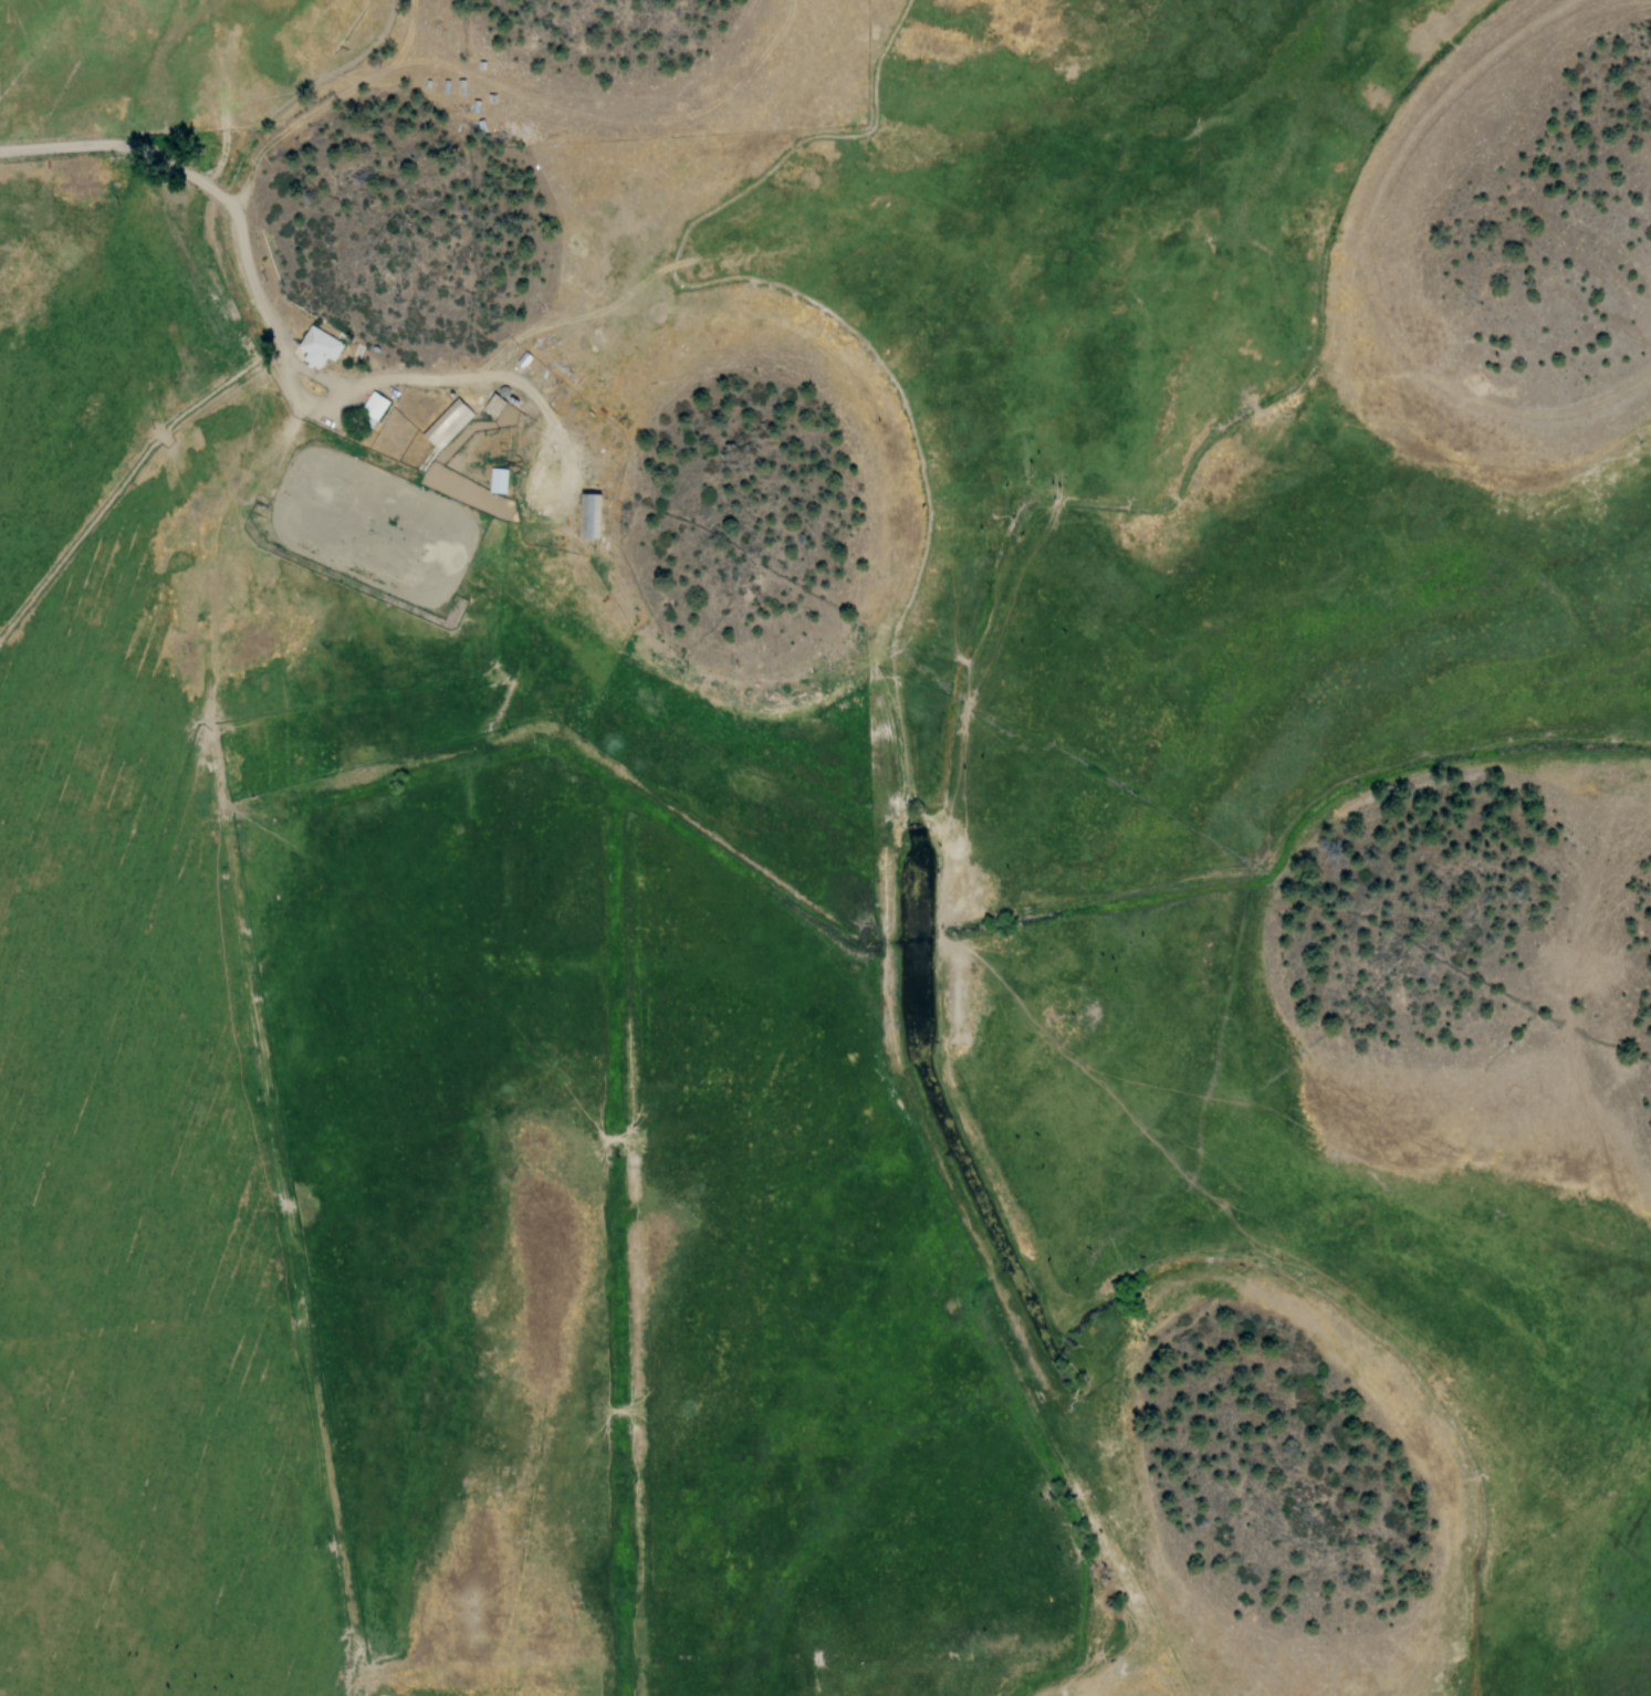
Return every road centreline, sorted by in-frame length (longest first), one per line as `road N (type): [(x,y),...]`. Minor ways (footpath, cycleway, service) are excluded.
road 1 (residential): [(0,149),(103,140),(164,157),(201,178),(227,203),(278,328)]

